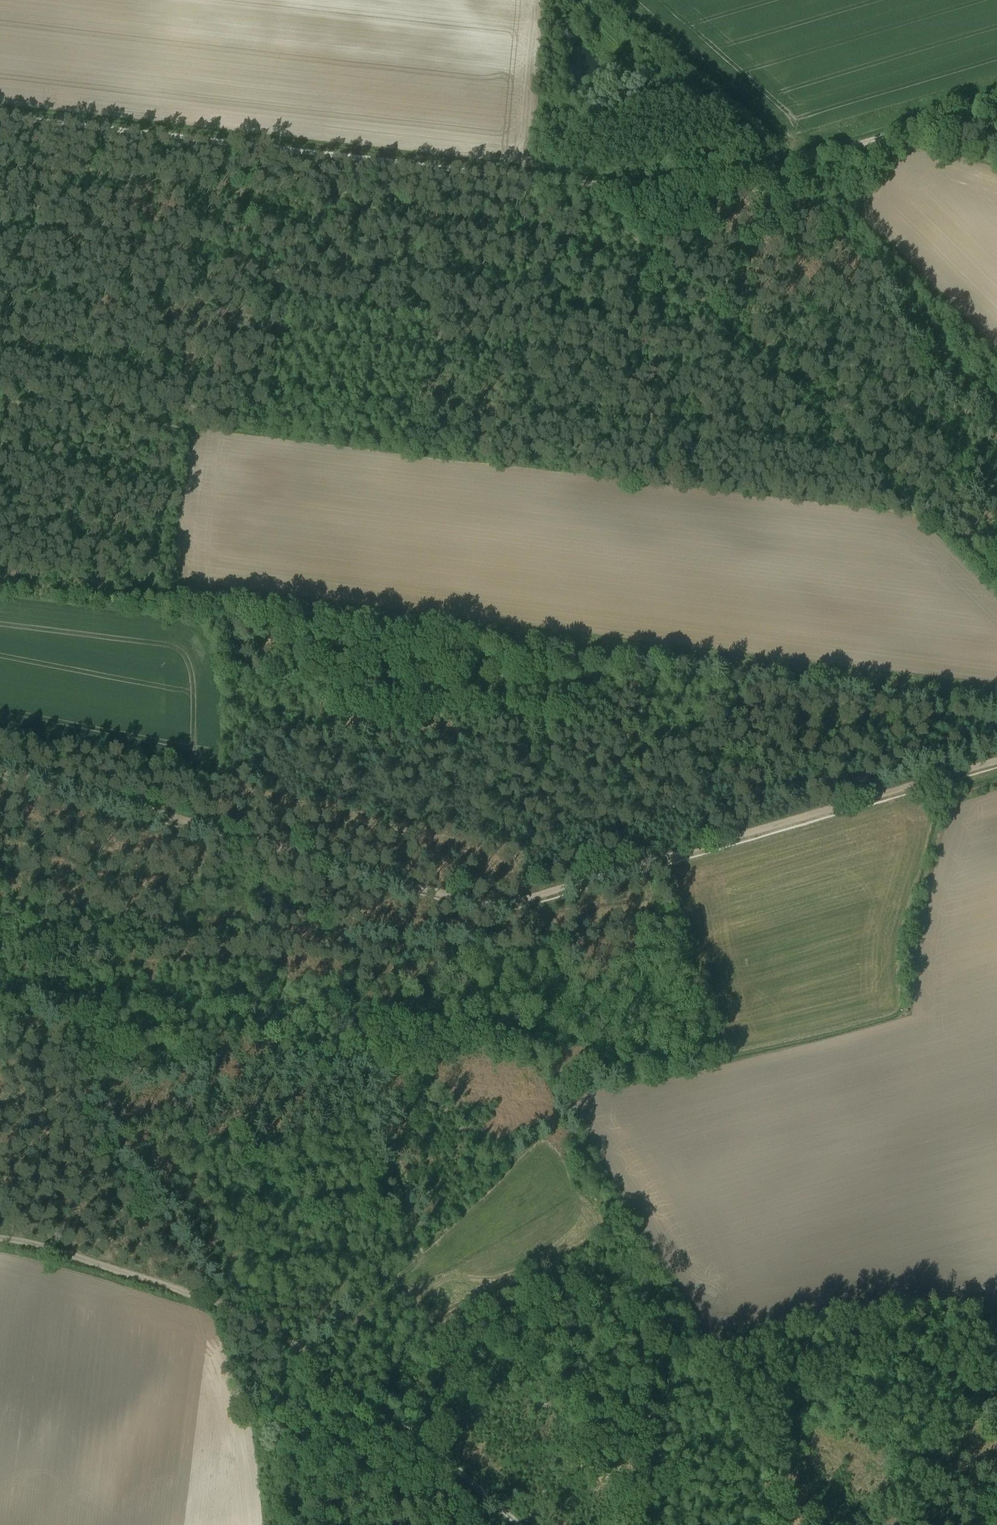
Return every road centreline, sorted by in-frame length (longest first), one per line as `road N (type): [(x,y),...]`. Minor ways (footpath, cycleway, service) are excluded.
road 1 (track): [(0,771),(488,907),(996,761)]
road 2 (track): [(996,101),(788,164),(622,183),(541,180),(0,114)]
road 3 (track): [(0,1242),(117,1265),(274,1329),(520,1524)]

